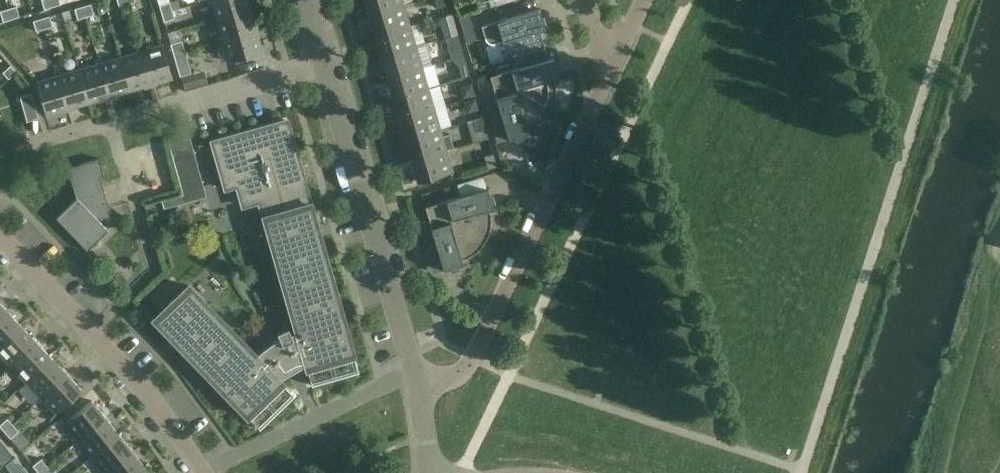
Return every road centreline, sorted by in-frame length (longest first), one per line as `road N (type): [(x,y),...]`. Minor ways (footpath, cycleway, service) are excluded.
road 1 (residential): [(613,66),(473,357),(455,378),(420,391)]
road 2 (residential): [(420,391),(319,65)]
road 3 (residential): [(0,161),(319,65)]
road 4 (residential): [(204,472),(0,237)]

